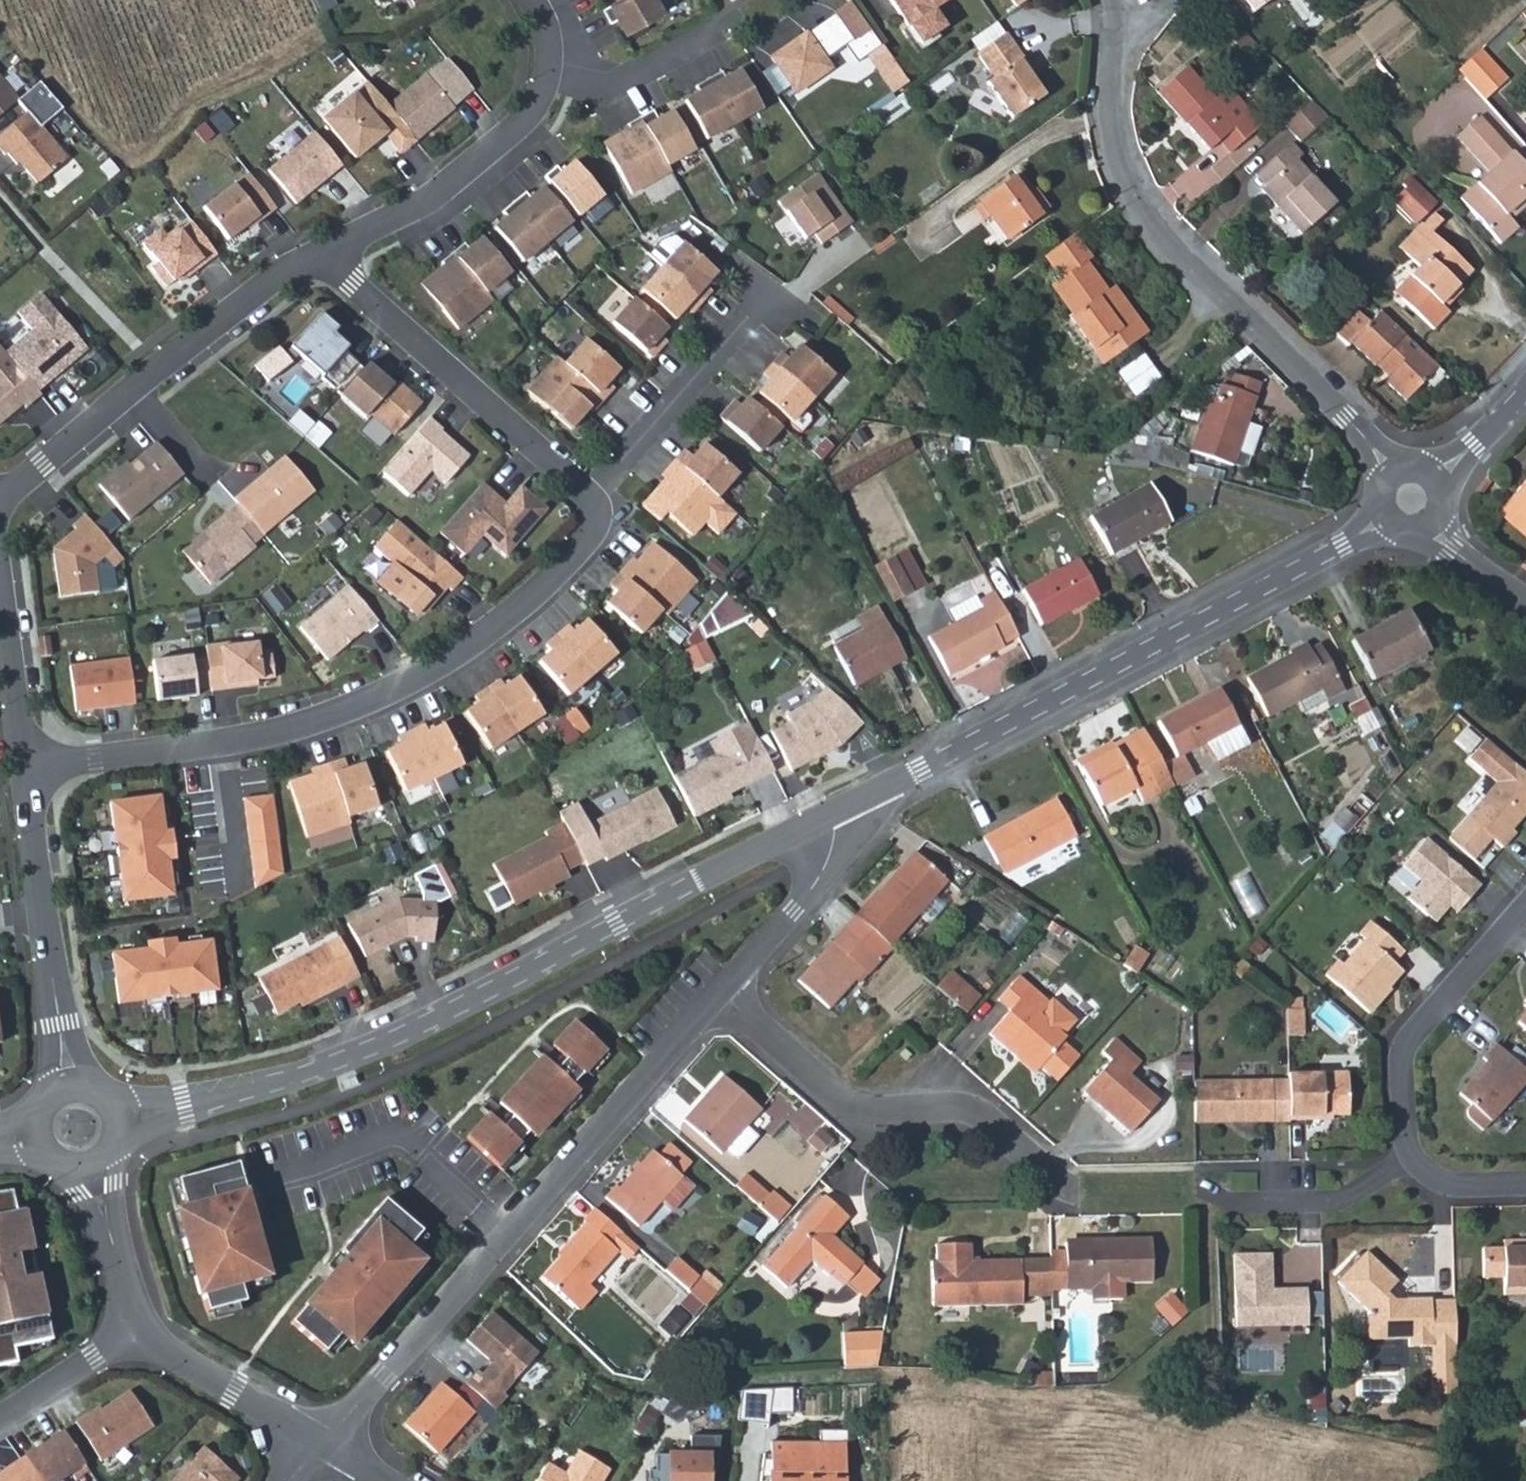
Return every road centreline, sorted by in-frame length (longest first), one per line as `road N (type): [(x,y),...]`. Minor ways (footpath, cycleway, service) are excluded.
road 1 (residential): [(117,1119),(297,1075),(398,1037),(834,812)]
road 2 (residential): [(28,765),(248,739),(347,708),(479,638),(541,589),(596,529),(598,506)]
road 3 (residential): [(834,812),(1385,518)]
road 4 (residential): [(326,1443),(715,993)]
road 5 (residential): [(1110,0),(1114,156),(1134,204),(1390,473)]
road 6 (residential): [(715,993),(861,1122),(961,1113),(1076,1193)]
road 7 (residential): [(0,496),(280,273),(319,257)]
road 8 (residential): [(319,257),(428,201),(526,118),(548,79),(549,46),(534,0)]
road 9 (residential): [(319,257),(598,506)]
road 10 (residential): [(70,1082),(28,765)]
road 11 (residential): [(1419,1165),(1403,1133),(1401,1060),(1412,1034),(1525,905)]
road 12 (residential): [(598,506),(661,416),(750,319)]
road 13 (residential): [(1202,1186),(1233,1201),(1341,1200),(1395,1165),(1419,1165)]
road 14 (residential): [(28,765),(0,541)]
road 15 (residential): [(715,993),(823,868),(837,829),(834,812)]
road 16 (residential): [(326,1443),(137,1335)]
road 17 (residential): [(137,1335),(89,1165)]
road 18 (residential): [(0,1417),(137,1335)]
road 19 (residential): [(1437,478),(1525,391)]
road 20 (residential): [(1431,523),(1454,549),(1525,598)]

